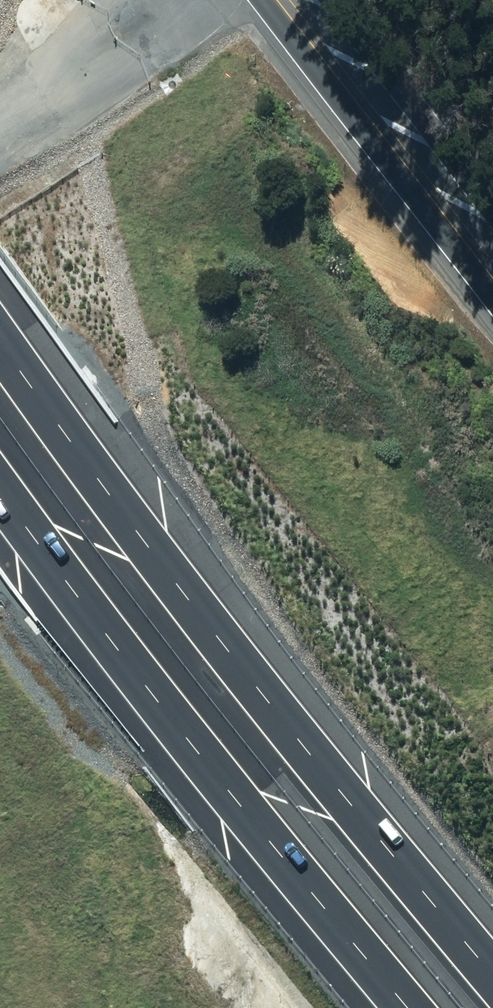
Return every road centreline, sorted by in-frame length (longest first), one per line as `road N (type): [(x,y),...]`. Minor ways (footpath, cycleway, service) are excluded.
road 1 (motorway): [(0,319),(404,880),(492,988)]
road 2 (motorway): [(405,1007),(180,732),(0,488)]
road 3 (primary): [(282,0),(492,277)]
road 4 (track): [(161,0),(0,123)]

